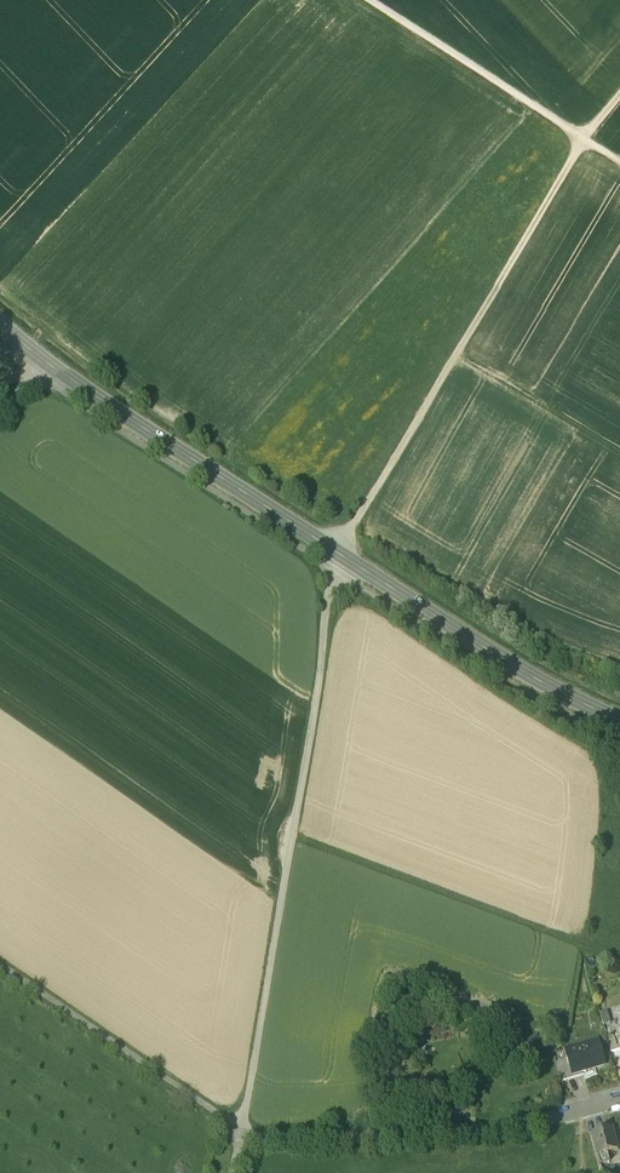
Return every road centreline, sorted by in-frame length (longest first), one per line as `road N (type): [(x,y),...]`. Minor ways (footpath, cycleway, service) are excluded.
road 1 (track): [(619,95),(583,140),(333,569),(299,810),(232,1172)]
road 2 (tertiary): [(0,322),(103,403),(232,486),(476,640),(619,715)]
road 3 (track): [(566,1112),(523,1124),(326,1142),(241,1130)]
road 4 (track): [(619,164),(366,0)]
road 5 (track): [(0,968),(241,1130)]
road 6 (track): [(619,455),(454,357)]

